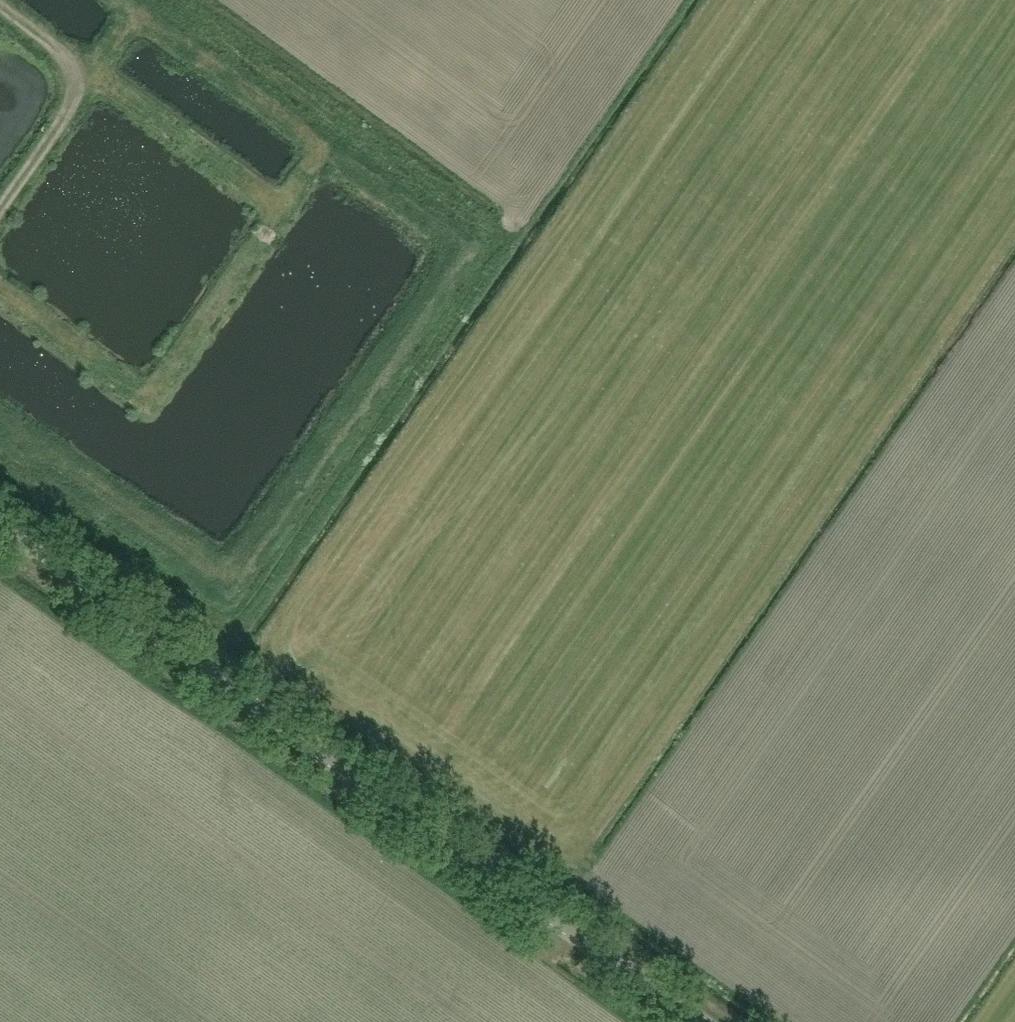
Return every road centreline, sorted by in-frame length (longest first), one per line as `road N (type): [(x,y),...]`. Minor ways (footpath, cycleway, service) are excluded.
road 1 (unclassified): [(704,1021),(0,520)]

